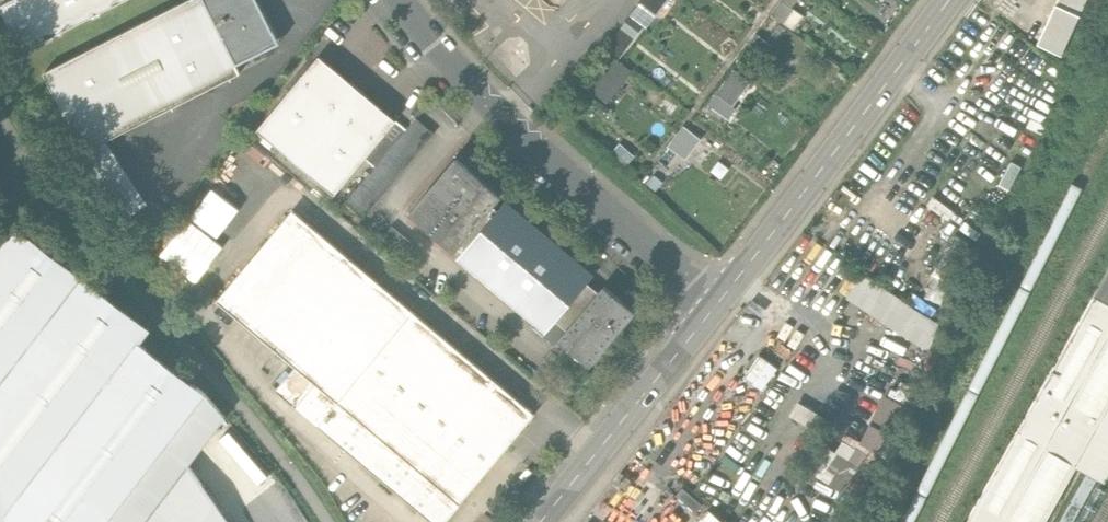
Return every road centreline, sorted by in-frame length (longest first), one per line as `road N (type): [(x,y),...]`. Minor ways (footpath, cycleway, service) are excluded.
road 1 (residential): [(716,305),(503,119),(399,0)]
road 2 (tertiary): [(716,305),(951,0)]
road 3 (tertiary): [(544,521),(716,305)]

